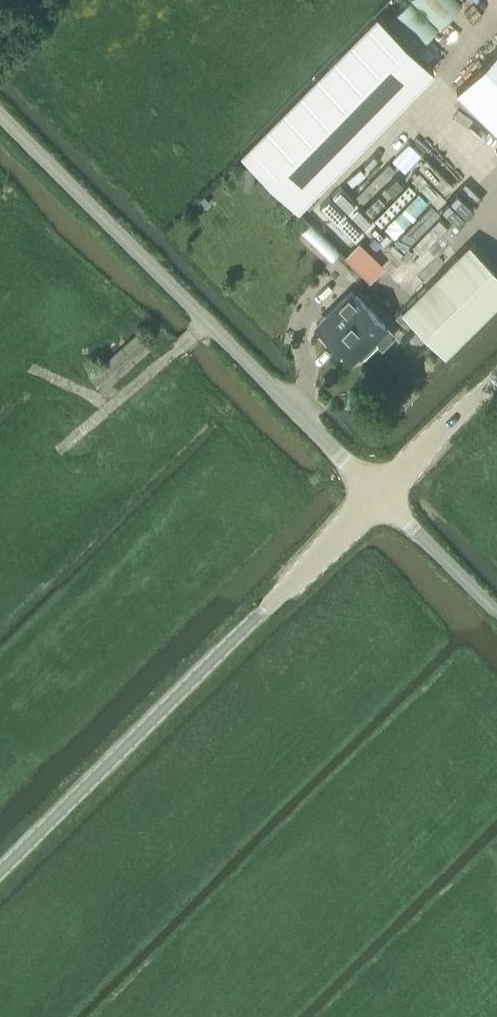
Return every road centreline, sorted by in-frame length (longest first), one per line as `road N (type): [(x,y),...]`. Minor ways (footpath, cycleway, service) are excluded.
road 1 (unclassified): [(380,495),(0,114)]
road 2 (unclassified): [(0,872),(380,495)]
road 3 (unclassified): [(496,613),(380,495)]
road 4 (unclassified): [(380,495),(496,377)]

